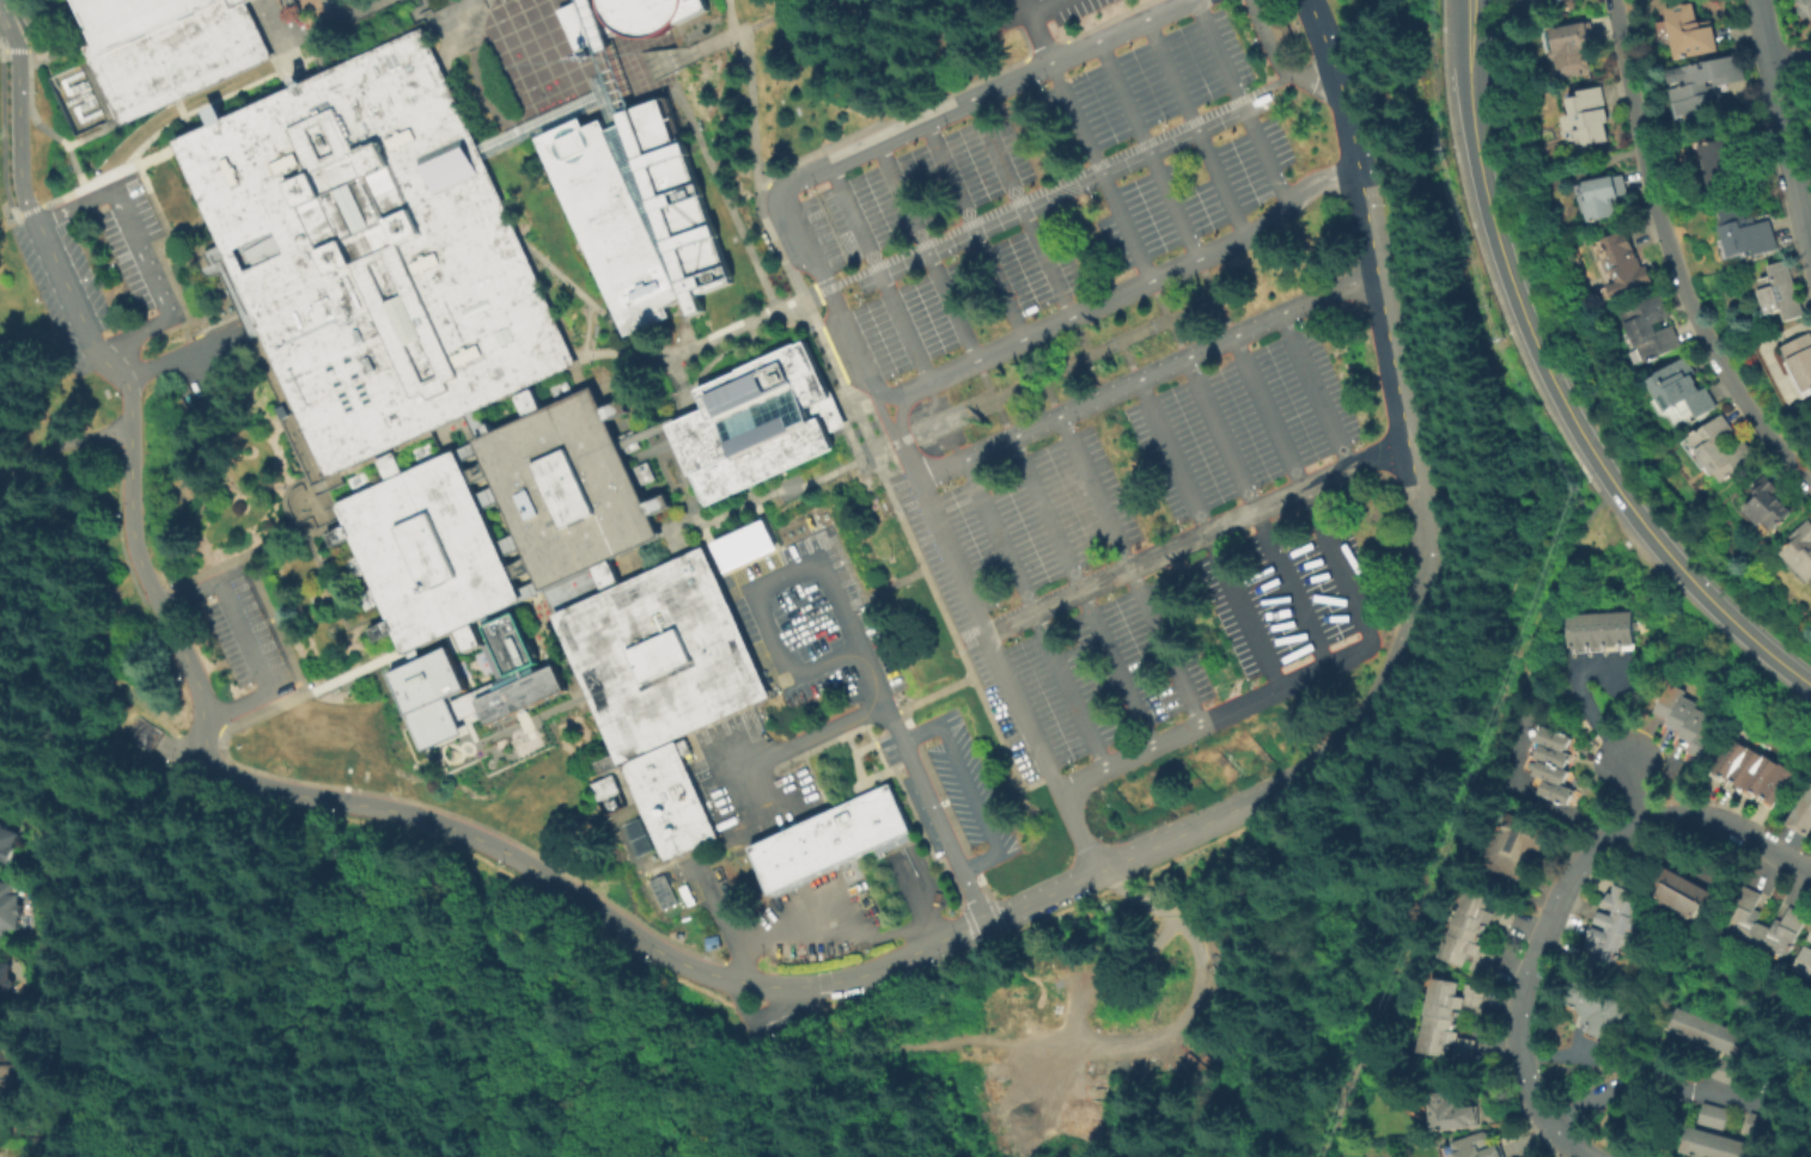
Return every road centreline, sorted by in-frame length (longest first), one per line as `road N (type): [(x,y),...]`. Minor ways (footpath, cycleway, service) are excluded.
road 1 (residential): [(1615,0),(1651,184),(1682,284),(1739,397),(1810,484)]
road 2 (residential): [(1529,1084),(1524,996),(1573,879),(1600,844),(1645,819),(1688,814),(1730,825),(1810,872)]
road 3 (secondary): [(1471,67),(1480,151),(1512,278),(1556,385),(1620,491)]
road 4 (secondary): [(1620,491),(1702,593),(1810,685)]
road 5 (residential): [(1758,0),(1810,247)]

